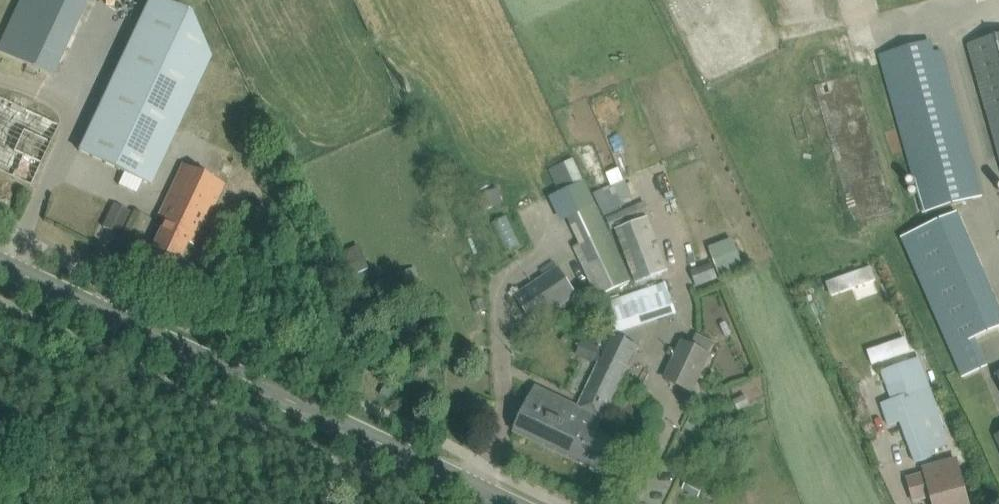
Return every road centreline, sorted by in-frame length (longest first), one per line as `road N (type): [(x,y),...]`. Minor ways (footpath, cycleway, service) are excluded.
road 1 (tertiary): [(510,503),(0,262)]

